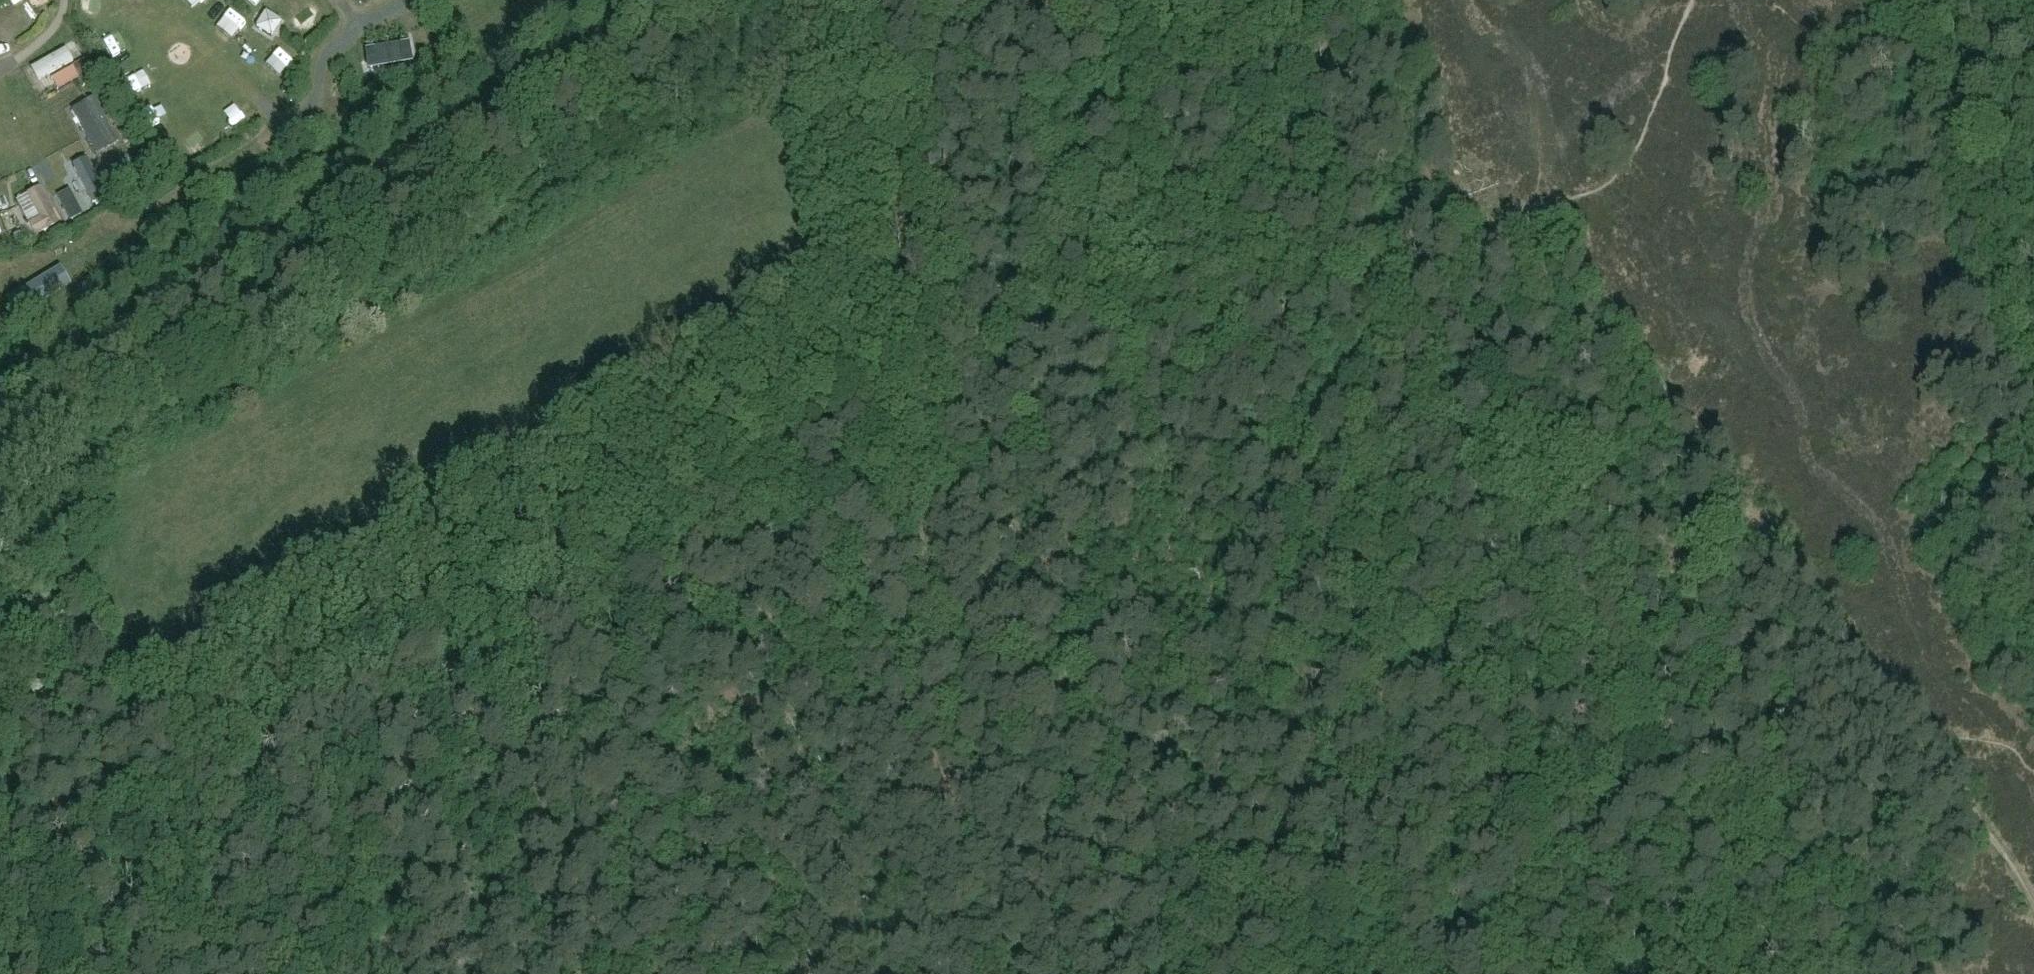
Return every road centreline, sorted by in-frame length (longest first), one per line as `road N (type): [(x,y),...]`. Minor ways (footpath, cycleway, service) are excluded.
road 1 (track): [(0,400),(696,0)]

